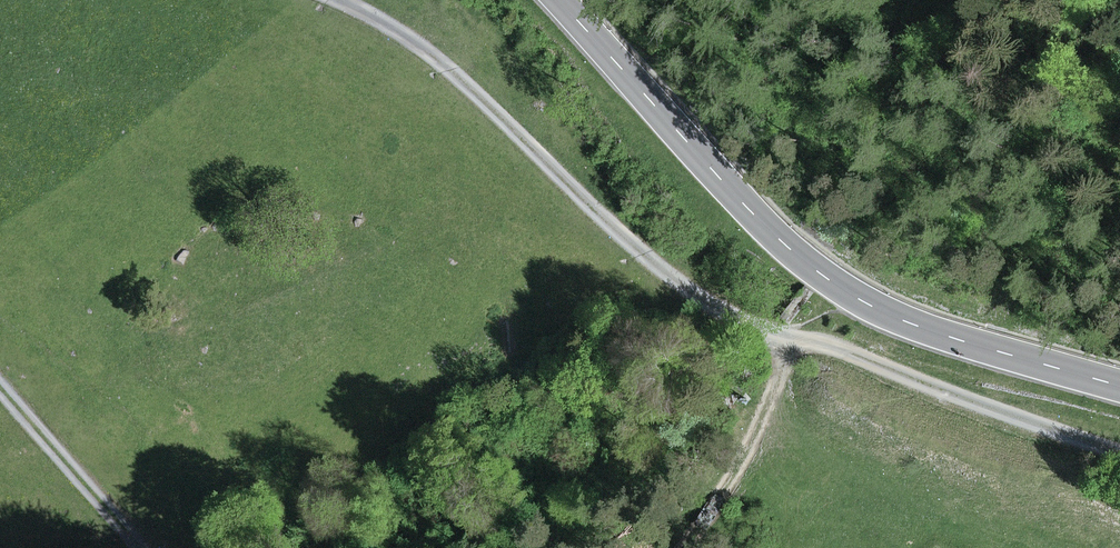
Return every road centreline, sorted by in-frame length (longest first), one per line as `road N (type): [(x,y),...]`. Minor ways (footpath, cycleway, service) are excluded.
road 1 (track): [(1119,446),(733,307),(673,272),(422,47),(333,0)]
road 2 (secondary): [(1119,386),(946,336),(875,309),(828,279),(746,206),(559,0)]
road 3 (track): [(0,387),(153,547)]

